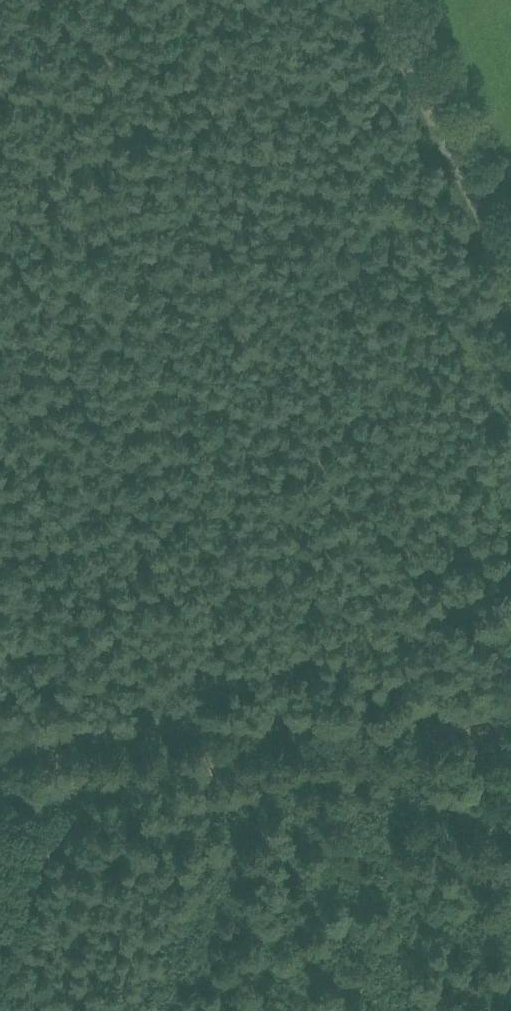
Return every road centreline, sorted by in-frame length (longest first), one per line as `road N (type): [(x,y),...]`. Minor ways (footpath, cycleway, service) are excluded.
road 1 (unclassified): [(510,738),(348,718),(72,730),(34,743),(0,770)]
road 2 (unclassified): [(375,0),(510,265)]

